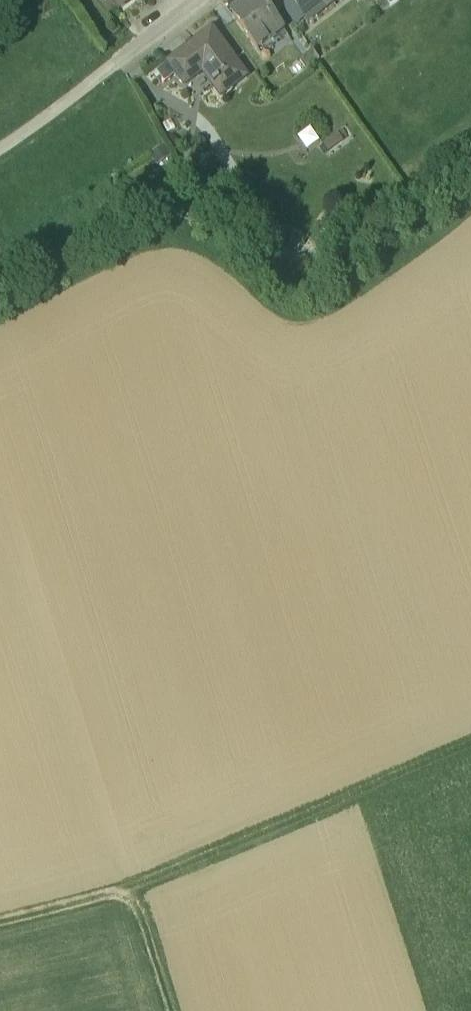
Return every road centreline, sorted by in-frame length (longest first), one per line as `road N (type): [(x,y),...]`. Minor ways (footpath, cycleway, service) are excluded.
road 1 (track): [(133,892),(470,749)]
road 2 (track): [(0,923),(133,892),(170,1010)]
road 3 (track): [(0,140),(111,57)]

